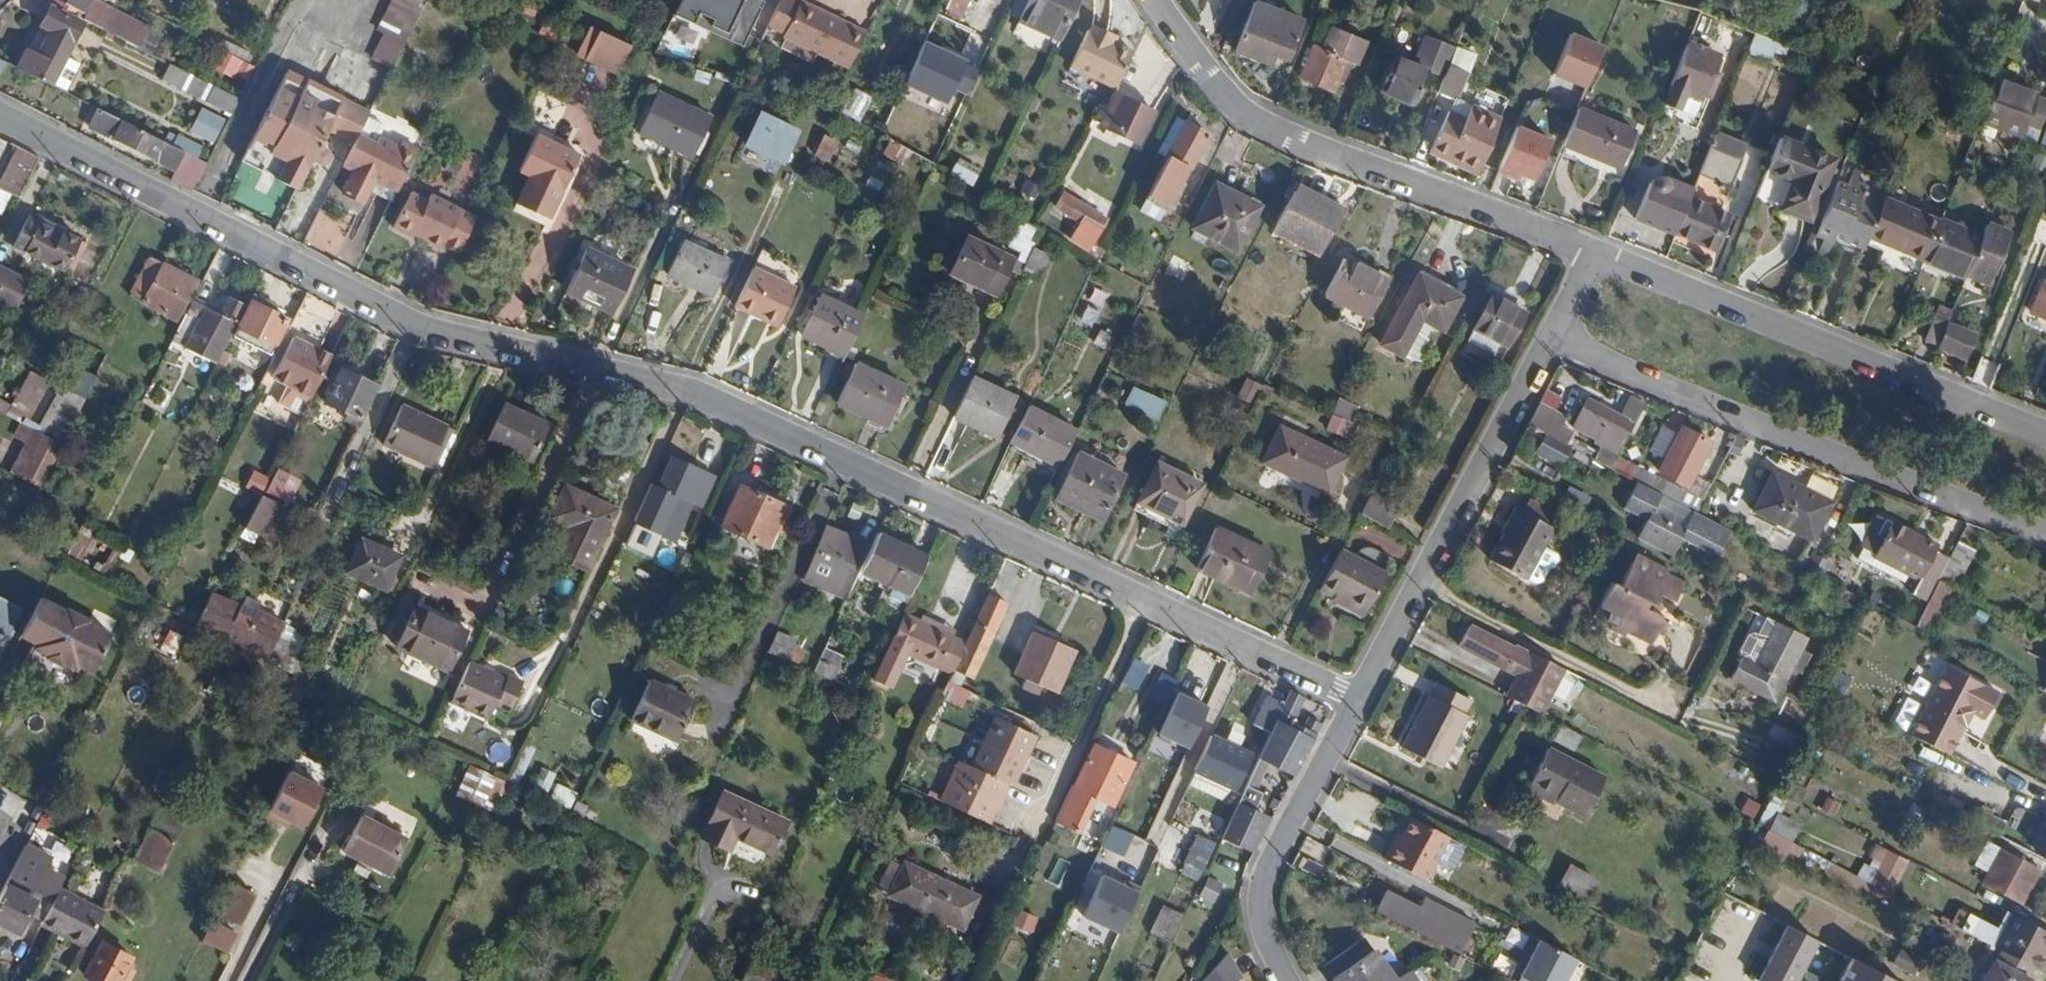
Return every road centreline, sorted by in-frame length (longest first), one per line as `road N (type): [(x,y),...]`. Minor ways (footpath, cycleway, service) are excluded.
road 1 (residential): [(0,117),(417,323),(696,391),(1357,706)]
road 2 (residential): [(1602,256),(1243,118),(1158,0)]
road 3 (residential): [(1551,340),(2045,531)]
road 4 (residential): [(2045,436),(1602,256)]
road 5 (residential): [(1551,340),(1357,706)]
road 6 (residential): [(1357,706),(1273,860),(1264,917),(1290,980)]

